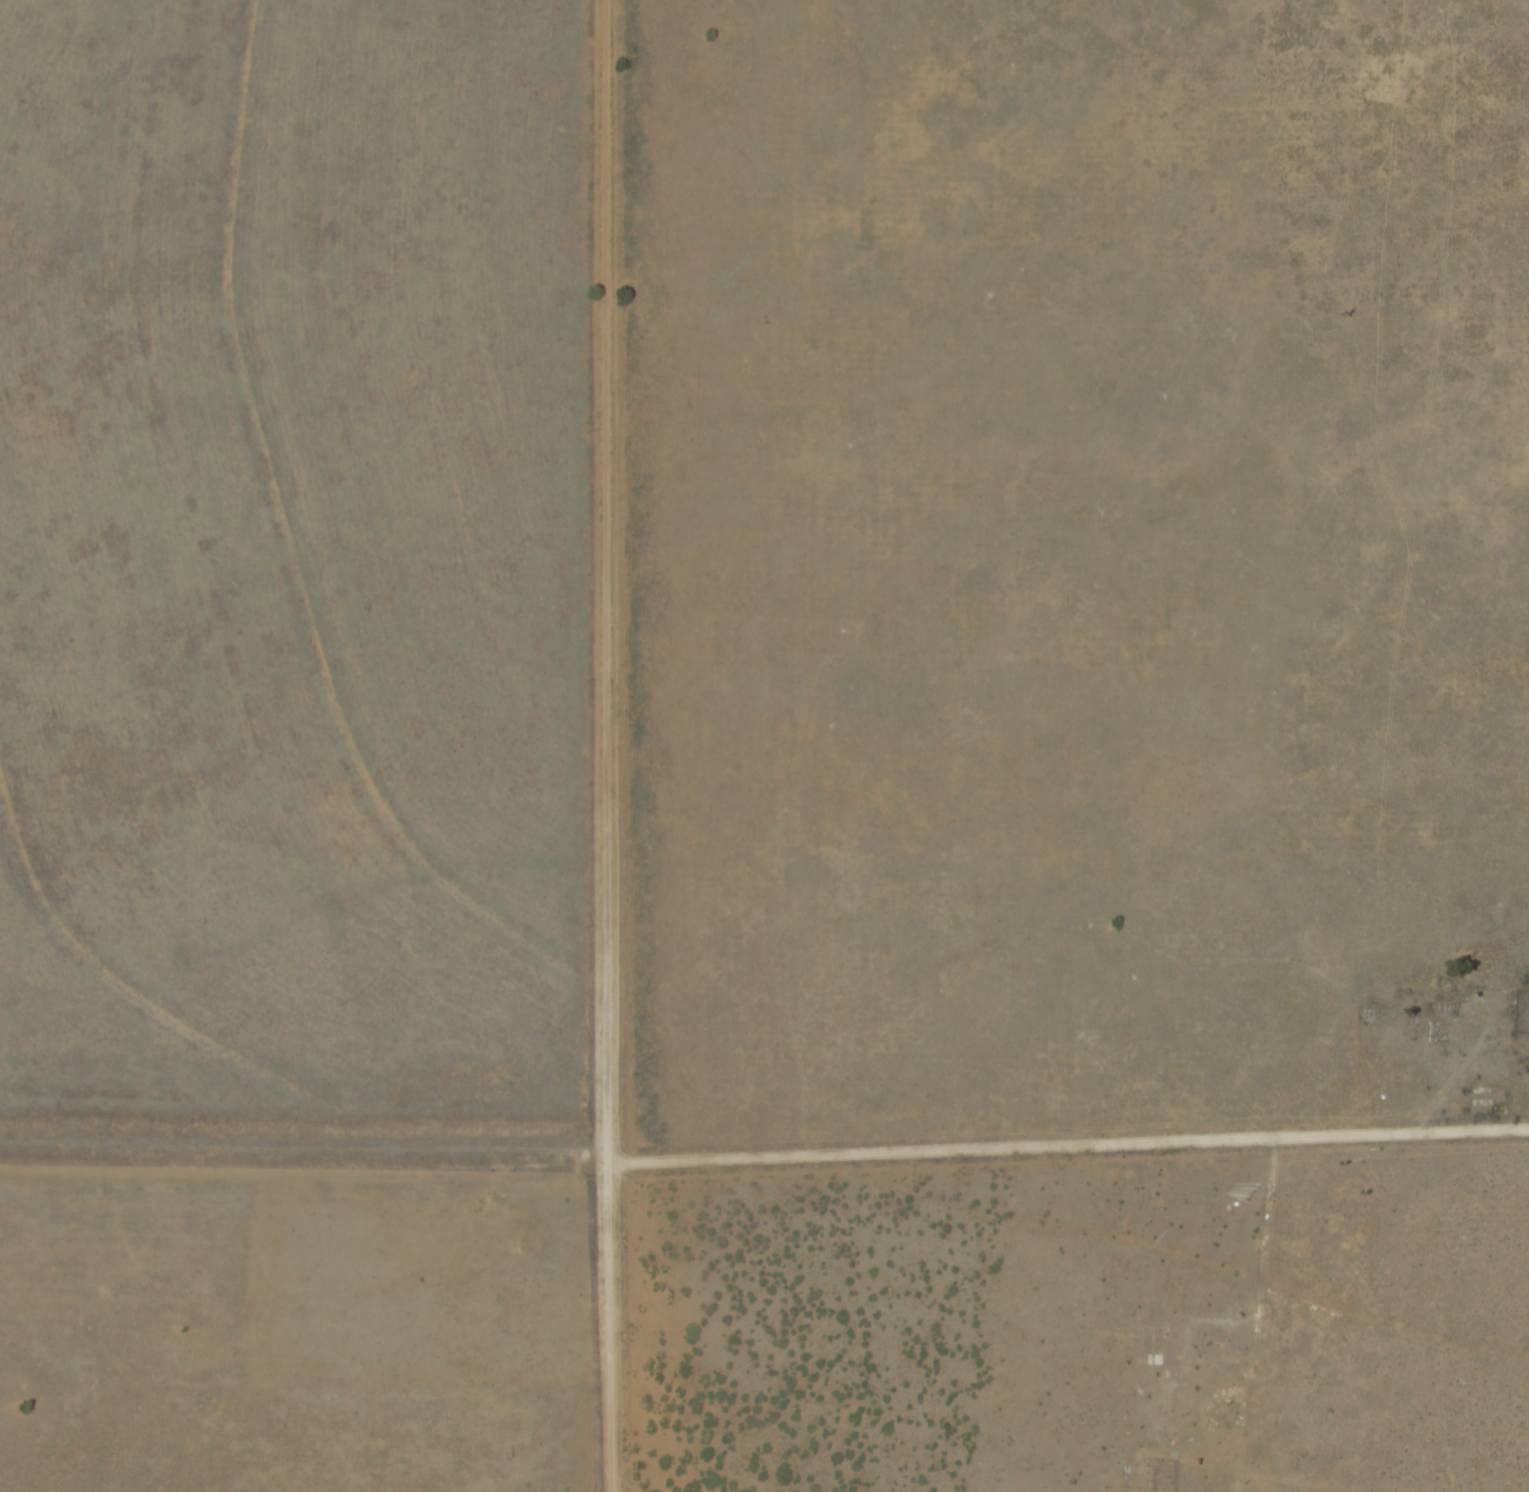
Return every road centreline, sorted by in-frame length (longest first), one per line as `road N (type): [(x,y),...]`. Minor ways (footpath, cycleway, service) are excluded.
road 1 (residential): [(614,1491),(608,0)]
road 2 (residential): [(608,1172),(1528,1134)]

